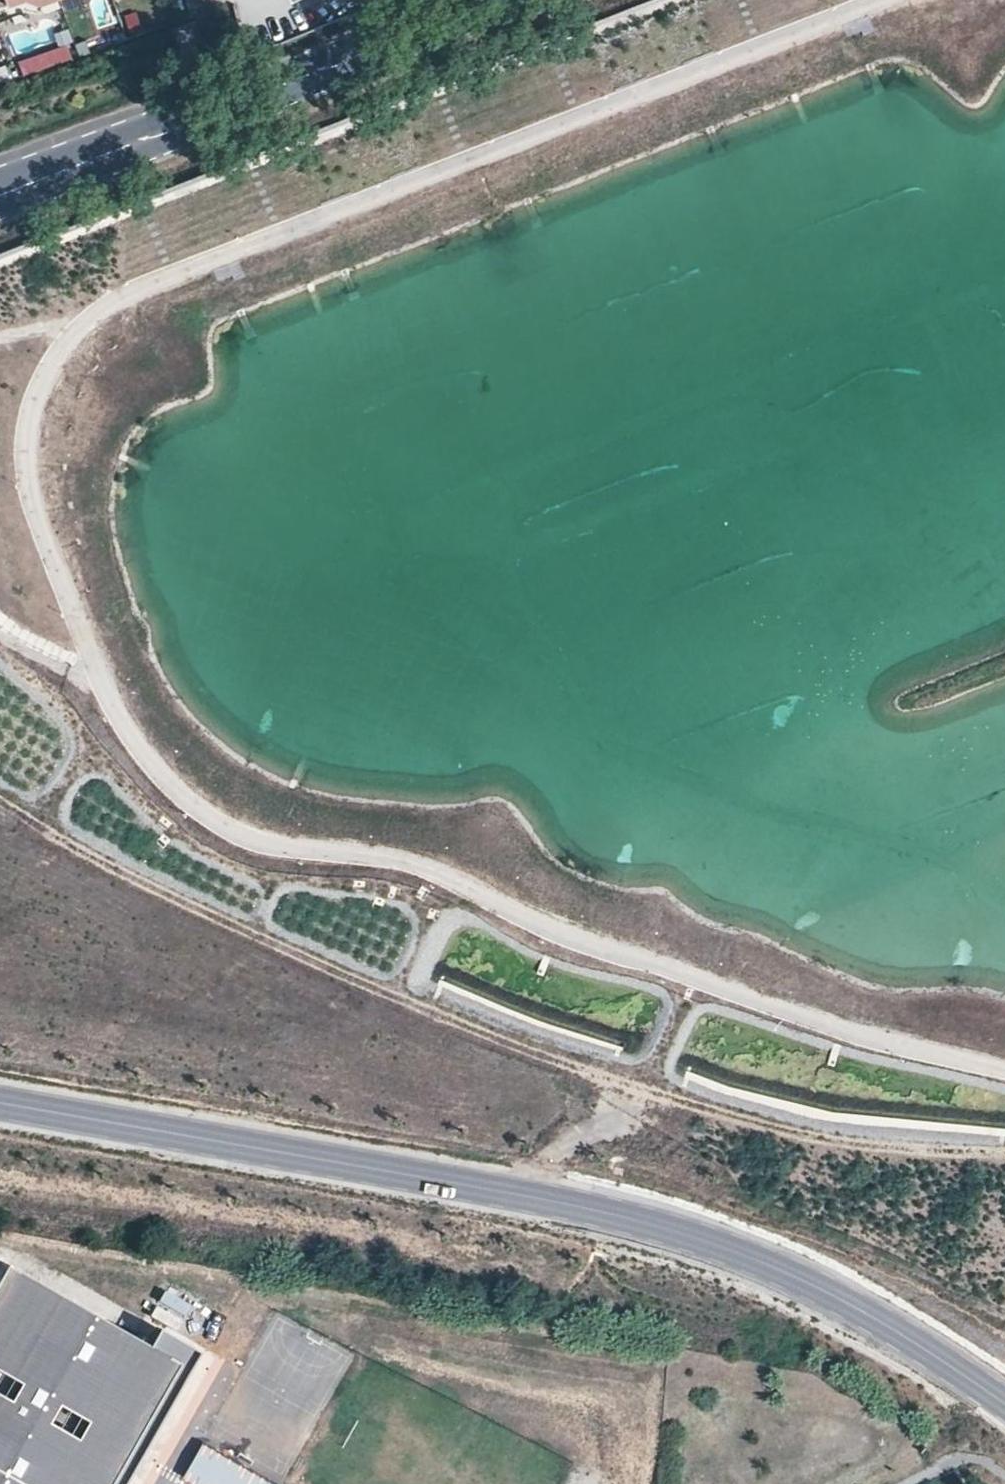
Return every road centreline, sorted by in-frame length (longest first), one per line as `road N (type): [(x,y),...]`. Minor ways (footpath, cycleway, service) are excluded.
road 1 (tertiary): [(1004,1407),(859,1309),(772,1267),(634,1216),(0,1103)]
road 2 (primary): [(0,191),(493,0)]

